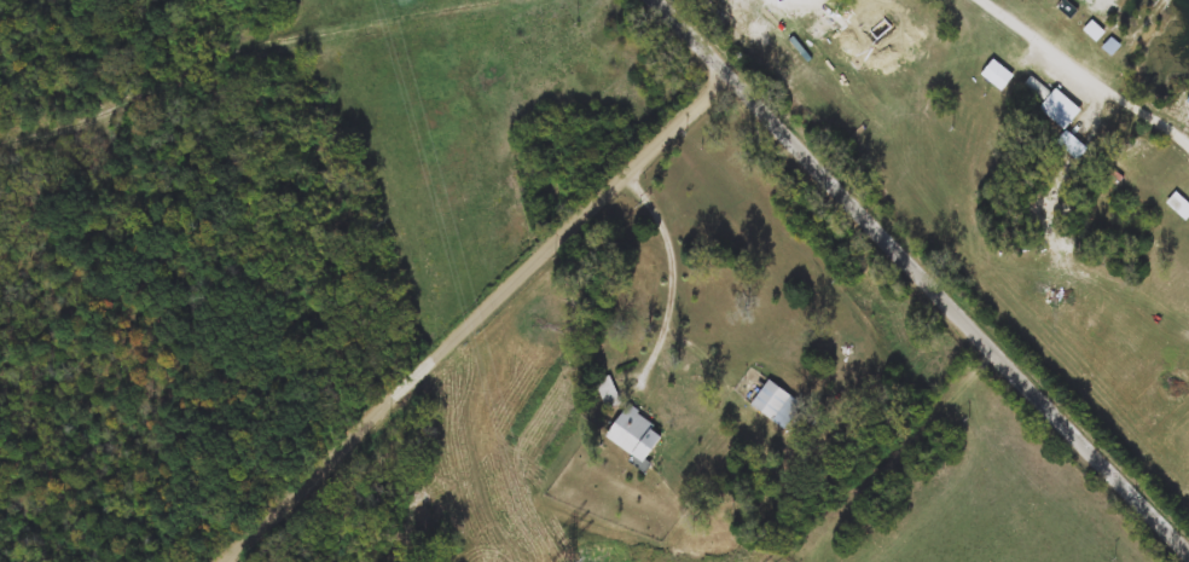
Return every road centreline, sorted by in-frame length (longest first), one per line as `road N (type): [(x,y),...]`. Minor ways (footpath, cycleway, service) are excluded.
road 1 (residential): [(1188,548),(658,0)]
road 2 (residential): [(225,561),(730,74)]
road 3 (residential): [(628,170),(661,218),(675,261),(650,380),(714,453)]
road 4 (residential): [(248,48),(482,0)]

